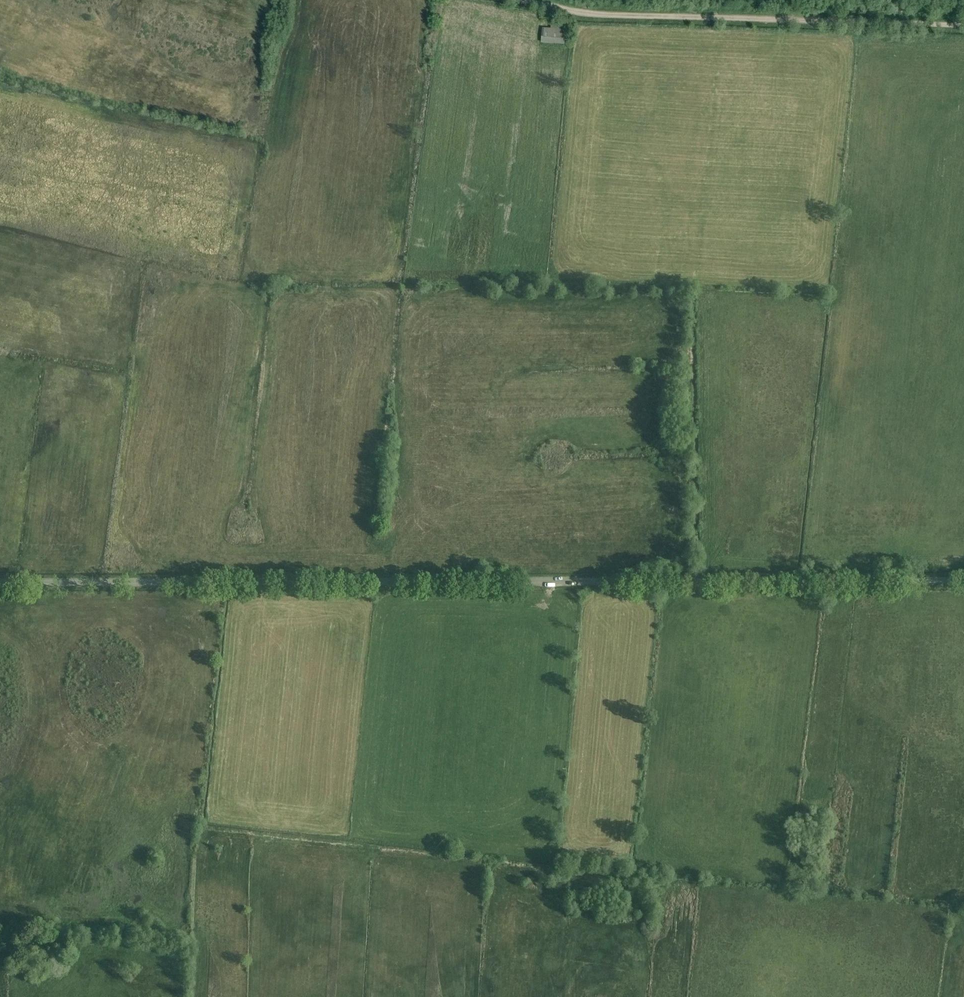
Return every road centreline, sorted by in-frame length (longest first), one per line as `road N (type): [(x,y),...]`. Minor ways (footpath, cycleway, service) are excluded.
road 1 (unclassified): [(0,583),(963,579)]
road 2 (track): [(963,26),(577,12),(526,0)]

